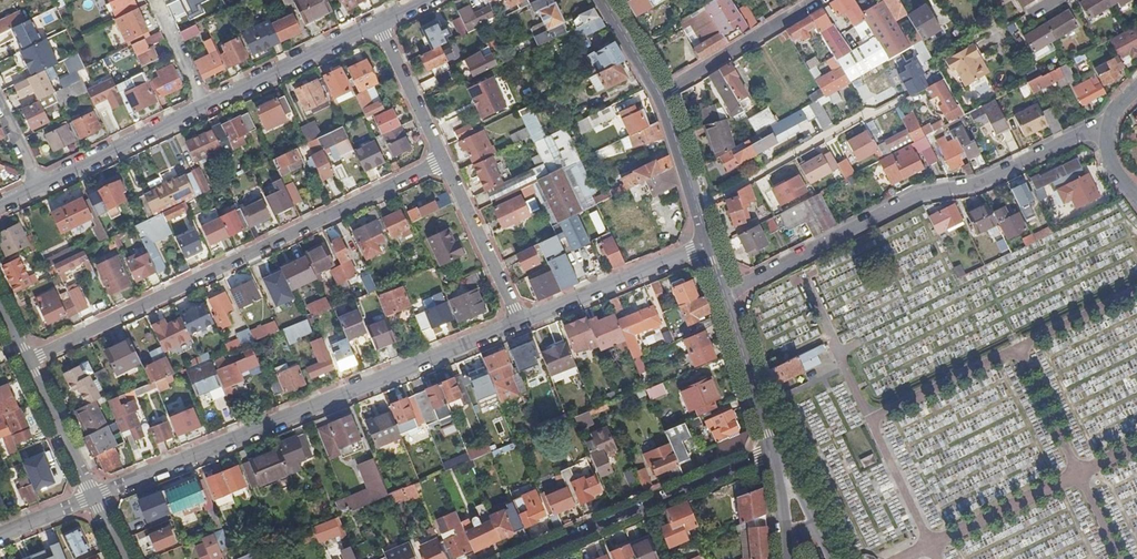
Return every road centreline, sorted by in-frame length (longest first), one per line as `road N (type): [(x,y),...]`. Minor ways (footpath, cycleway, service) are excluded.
road 1 (residential): [(27,361),(443,160)]
road 2 (residential): [(95,497),(521,322)]
road 3 (residential): [(725,296),(921,195),(982,183),(1109,120)]
road 4 (residential): [(777,452),(526,558)]
road 5 (residential): [(521,322),(709,246)]
road 6 (residential): [(866,113),(698,210)]
road 7 (residential): [(379,23),(206,106)]
road 8 (residential): [(206,106),(40,187)]
road 9 (residential): [(817,0),(661,95)]
road 10 (residential): [(443,160),(521,322)]
road 11 (residential): [(777,452),(725,296)]
road 12 (residential): [(95,497),(27,361)]
road 13 (residential): [(379,23),(443,160)]
road 14 (residential): [(698,210),(661,95)]

